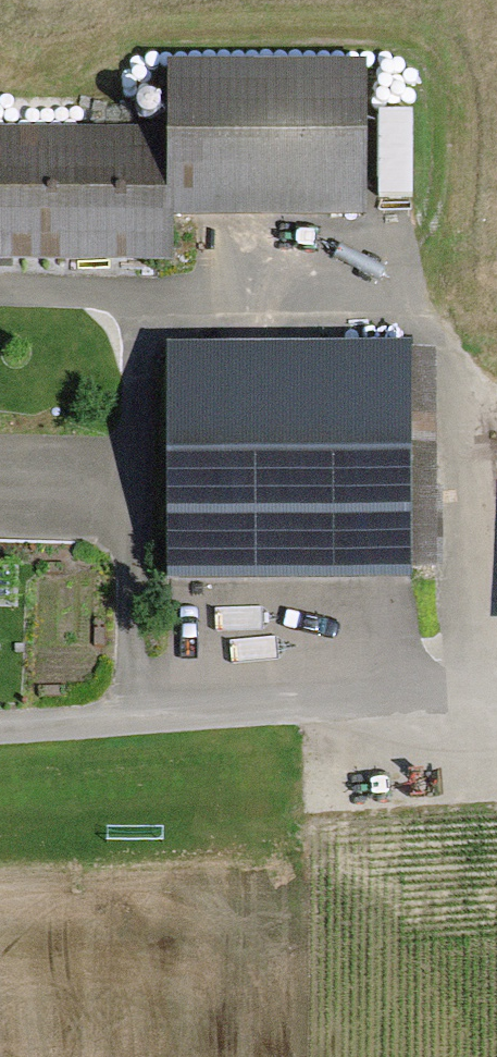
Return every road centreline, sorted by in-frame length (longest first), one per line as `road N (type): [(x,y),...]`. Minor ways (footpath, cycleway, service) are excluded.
road 1 (track): [(483,684),(466,414),(414,314),(0,293)]
road 2 (track): [(496,684),(0,732)]
road 3 (track): [(131,297),(124,724)]

